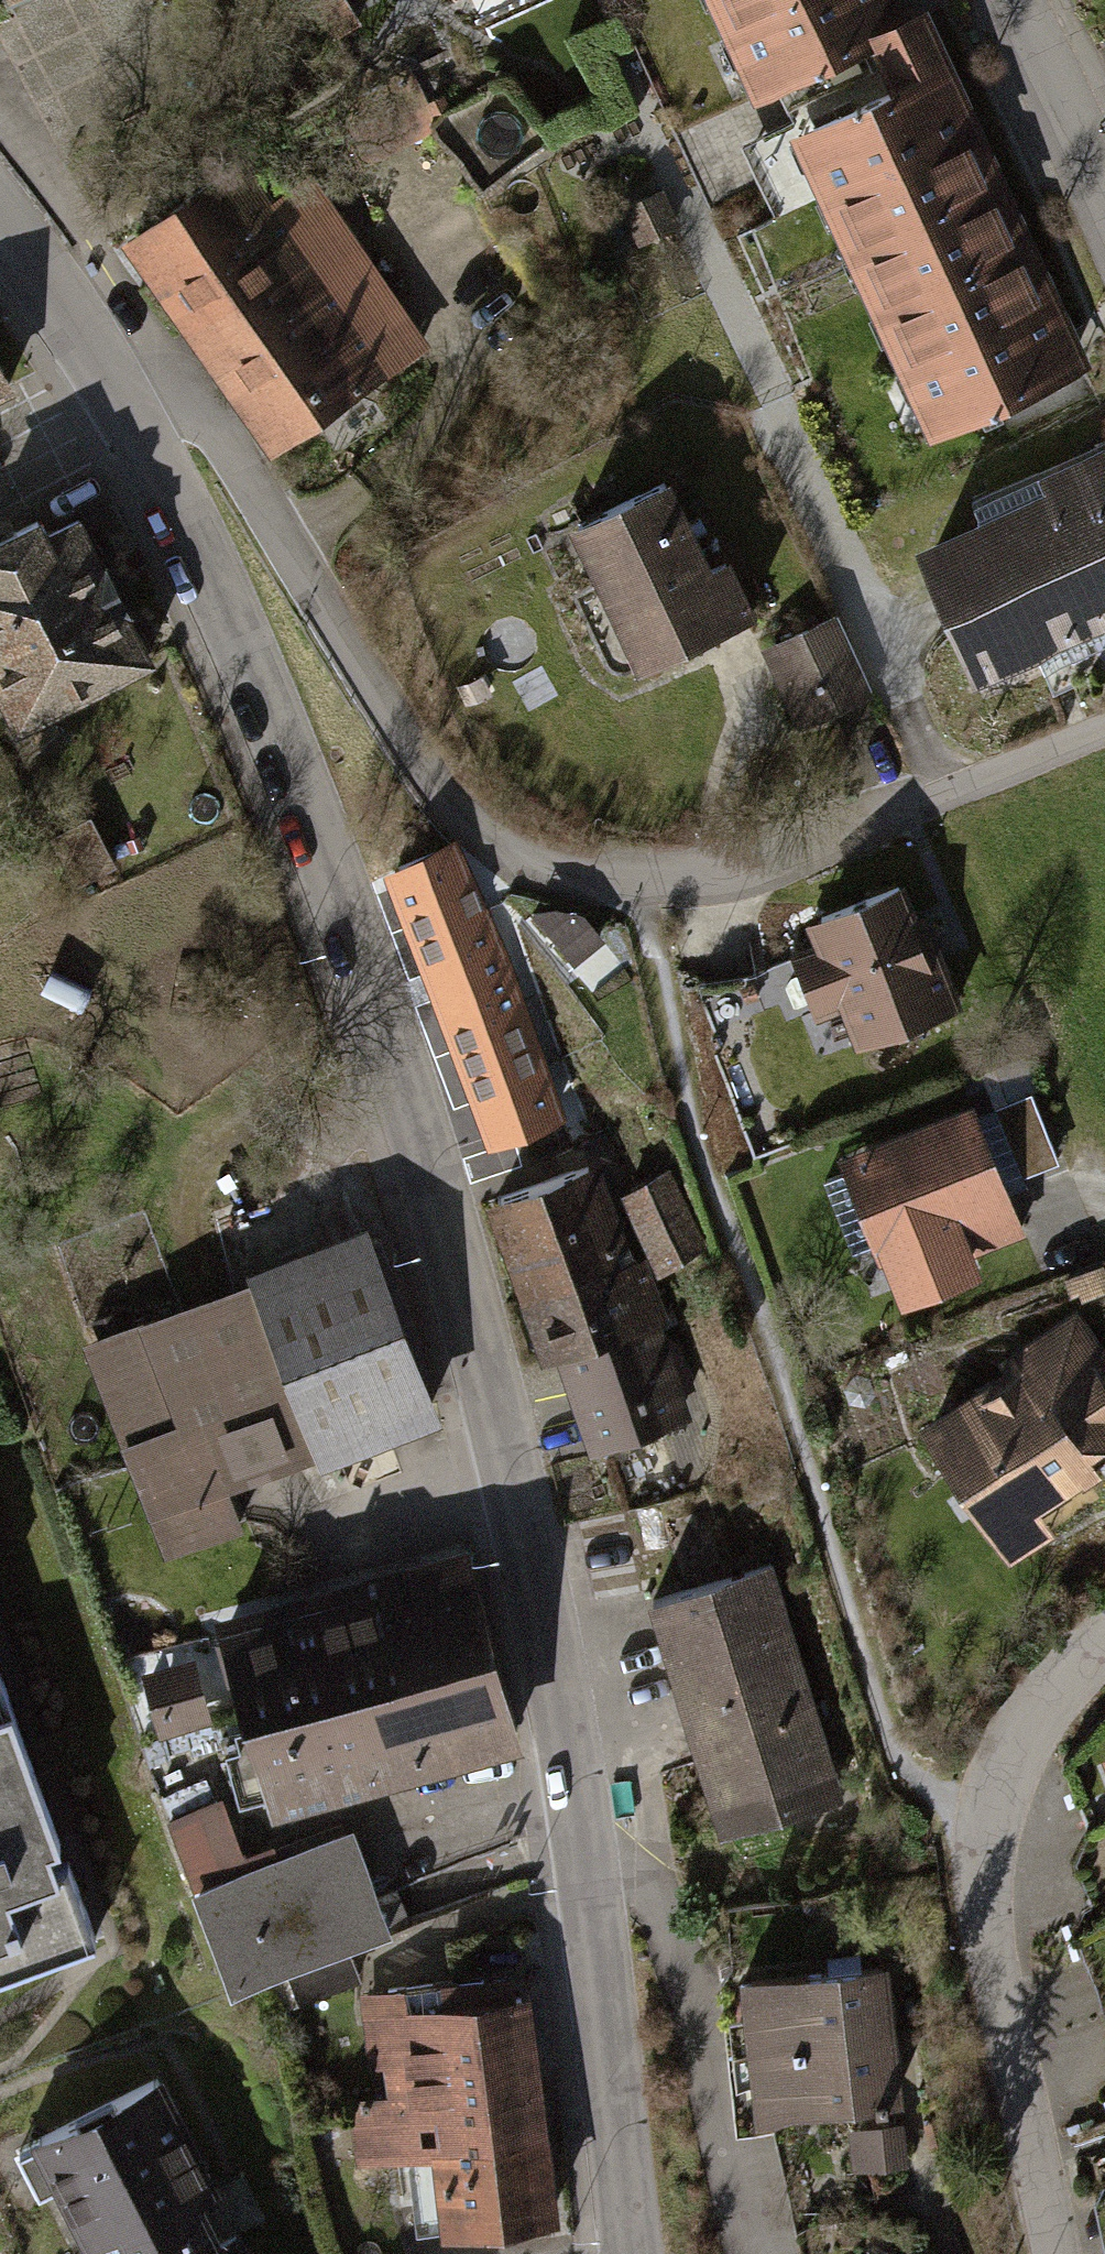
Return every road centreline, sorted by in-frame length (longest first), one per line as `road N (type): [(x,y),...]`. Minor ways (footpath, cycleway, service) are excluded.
road 1 (tertiary): [(129,413),(263,701),(451,1271),(507,1471),(552,1710),(624,2253)]
road 2 (residential): [(129,413),(213,424),(439,793),(488,839),(549,874),(638,881),(719,875),(1104,729)]
road 3 (residential): [(1060,2253),(995,1969),(989,1843),(1021,1744),(1104,1638)]
road 4 (track): [(854,581),(694,217)]
road 5 (residential): [(1104,199),(1008,0)]
road 6 (tertiary): [(0,237),(129,413)]

